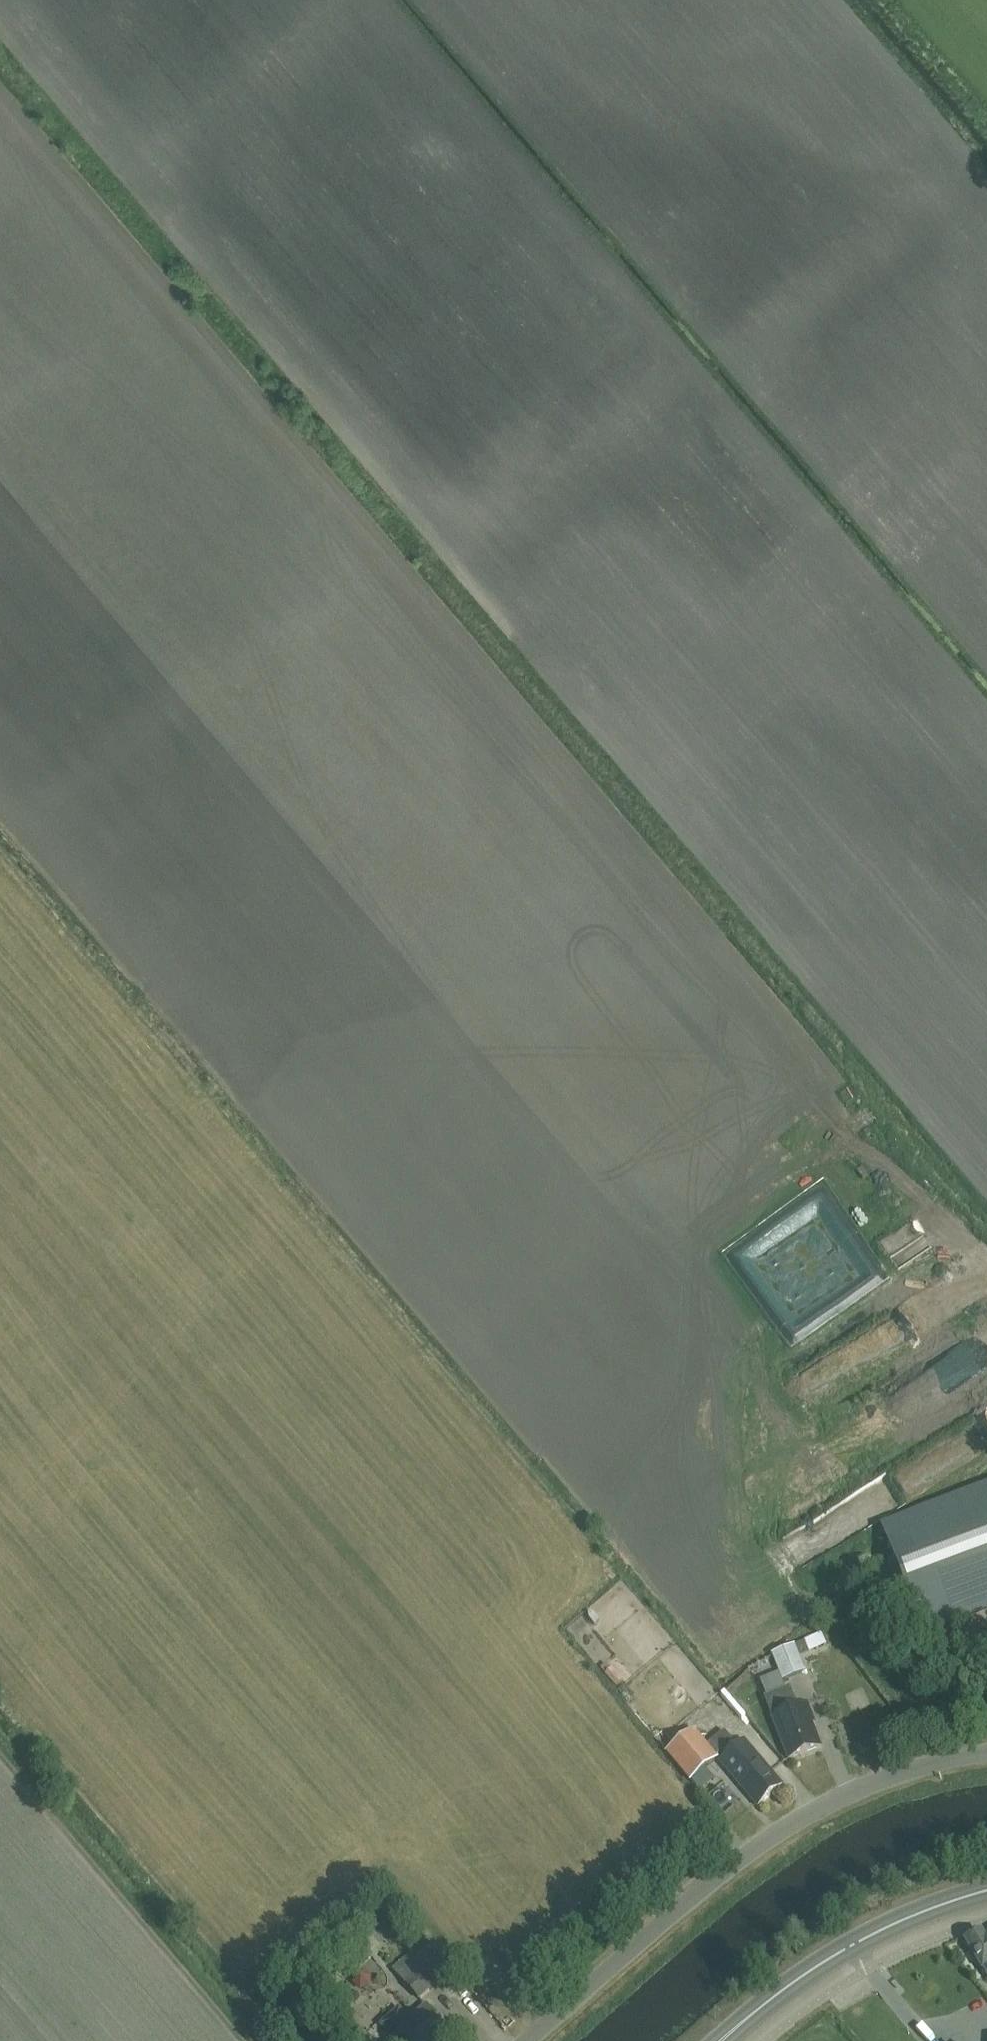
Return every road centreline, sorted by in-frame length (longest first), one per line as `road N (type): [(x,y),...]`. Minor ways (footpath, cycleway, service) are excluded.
road 1 (unclassified): [(530,2040),(803,1812),(899,1775),(986,1756)]
road 2 (primary): [(724,2040),(859,1942),(986,1892)]

